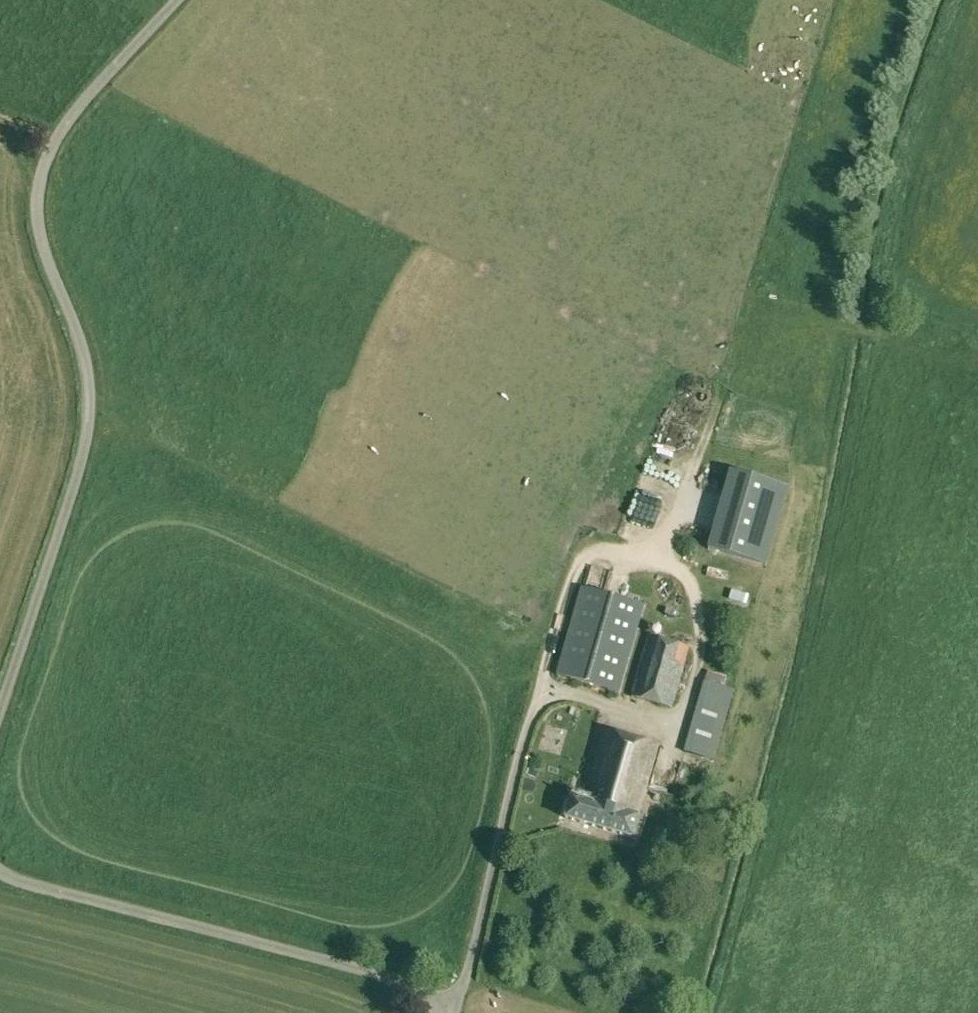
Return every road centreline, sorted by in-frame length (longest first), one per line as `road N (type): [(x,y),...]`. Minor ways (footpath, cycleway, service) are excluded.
road 1 (unclassified): [(0,713),(92,417),(87,357),(41,241),(38,188),(52,144),(183,0)]
road 2 (unclassified): [(448,1012),(412,987),(0,877)]

